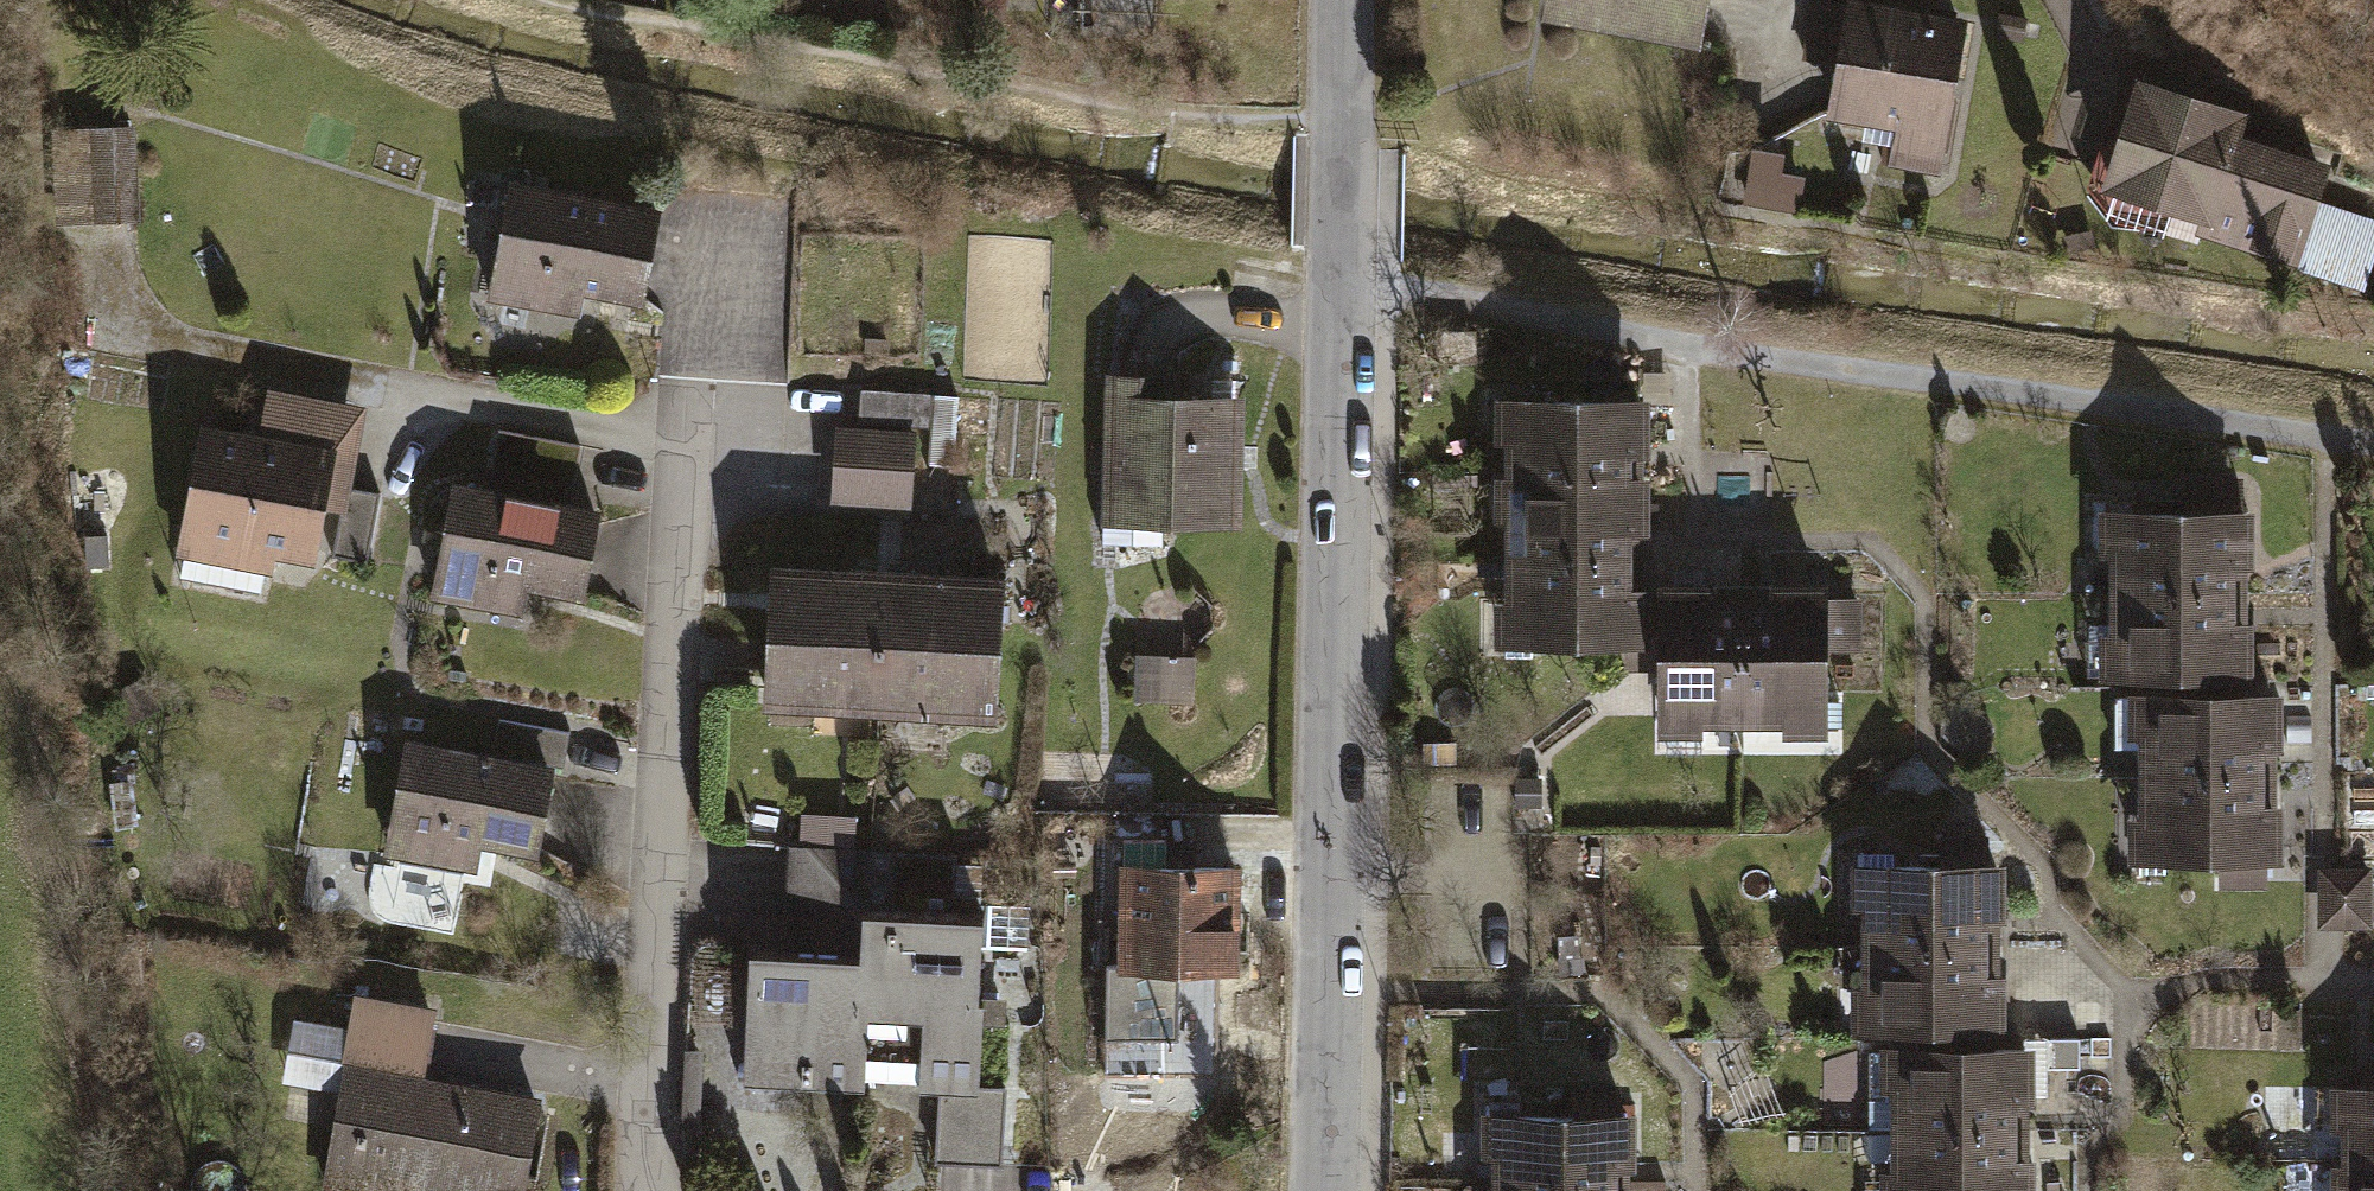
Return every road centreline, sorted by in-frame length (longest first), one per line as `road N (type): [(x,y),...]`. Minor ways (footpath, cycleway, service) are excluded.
road 1 (residential): [(1339,0),(1324,1190)]
road 2 (residential): [(648,1190),(658,869),(685,440)]

